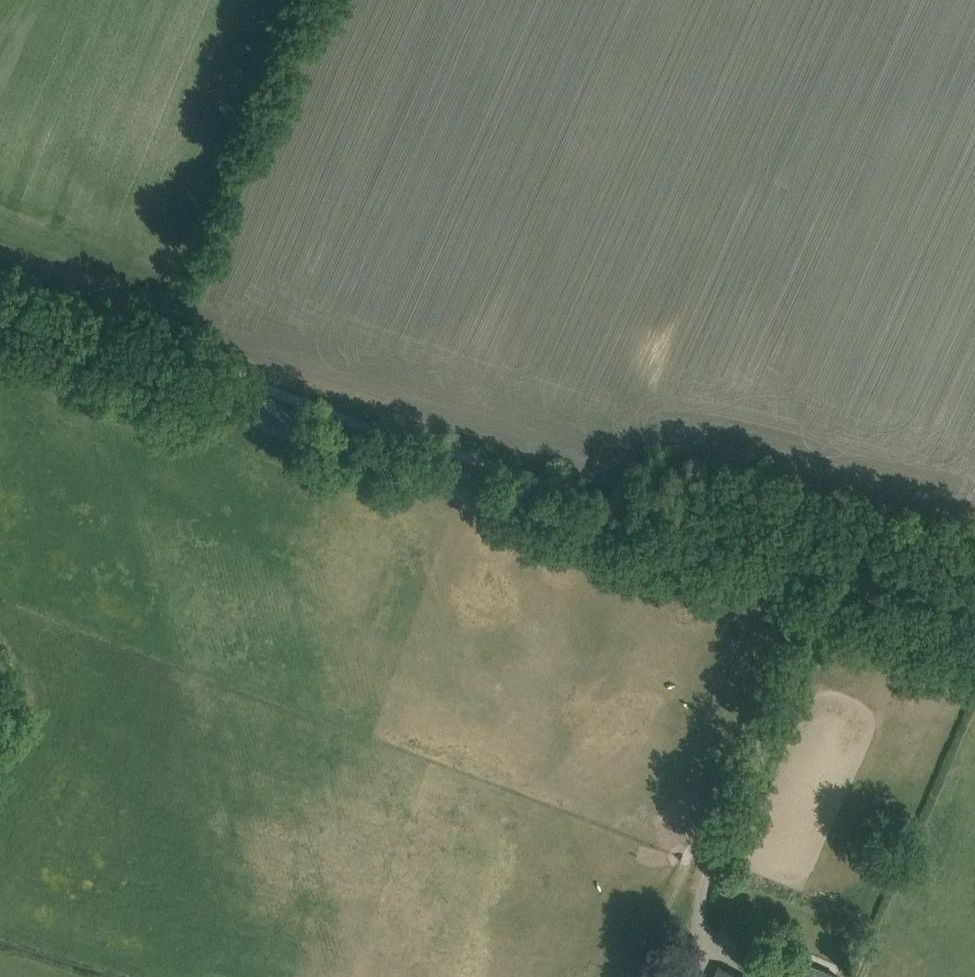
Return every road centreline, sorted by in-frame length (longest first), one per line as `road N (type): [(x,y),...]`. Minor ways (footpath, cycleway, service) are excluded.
road 1 (tertiary): [(974,637),(319,437),(0,313)]

